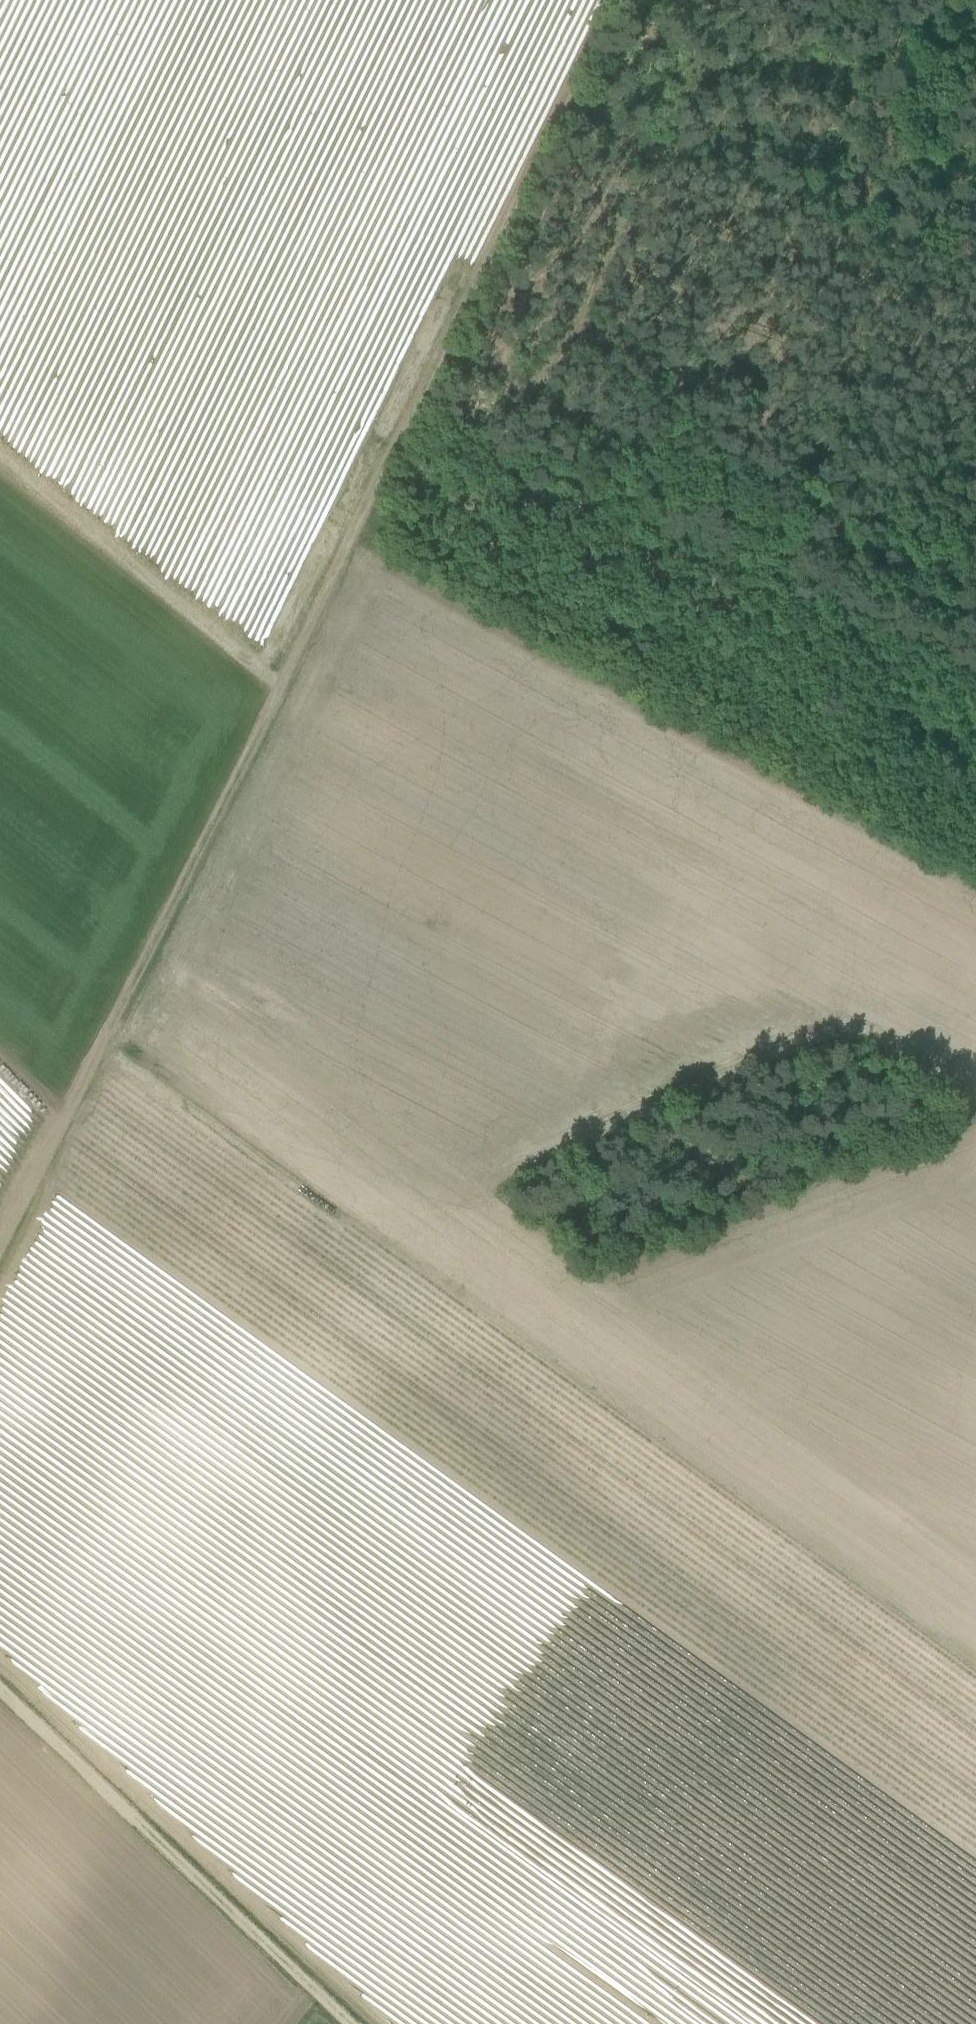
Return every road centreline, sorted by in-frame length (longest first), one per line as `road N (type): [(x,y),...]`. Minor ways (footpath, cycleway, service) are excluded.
road 1 (track): [(0,1249),(615,0)]
road 2 (track): [(349,2023),(0,1692)]

